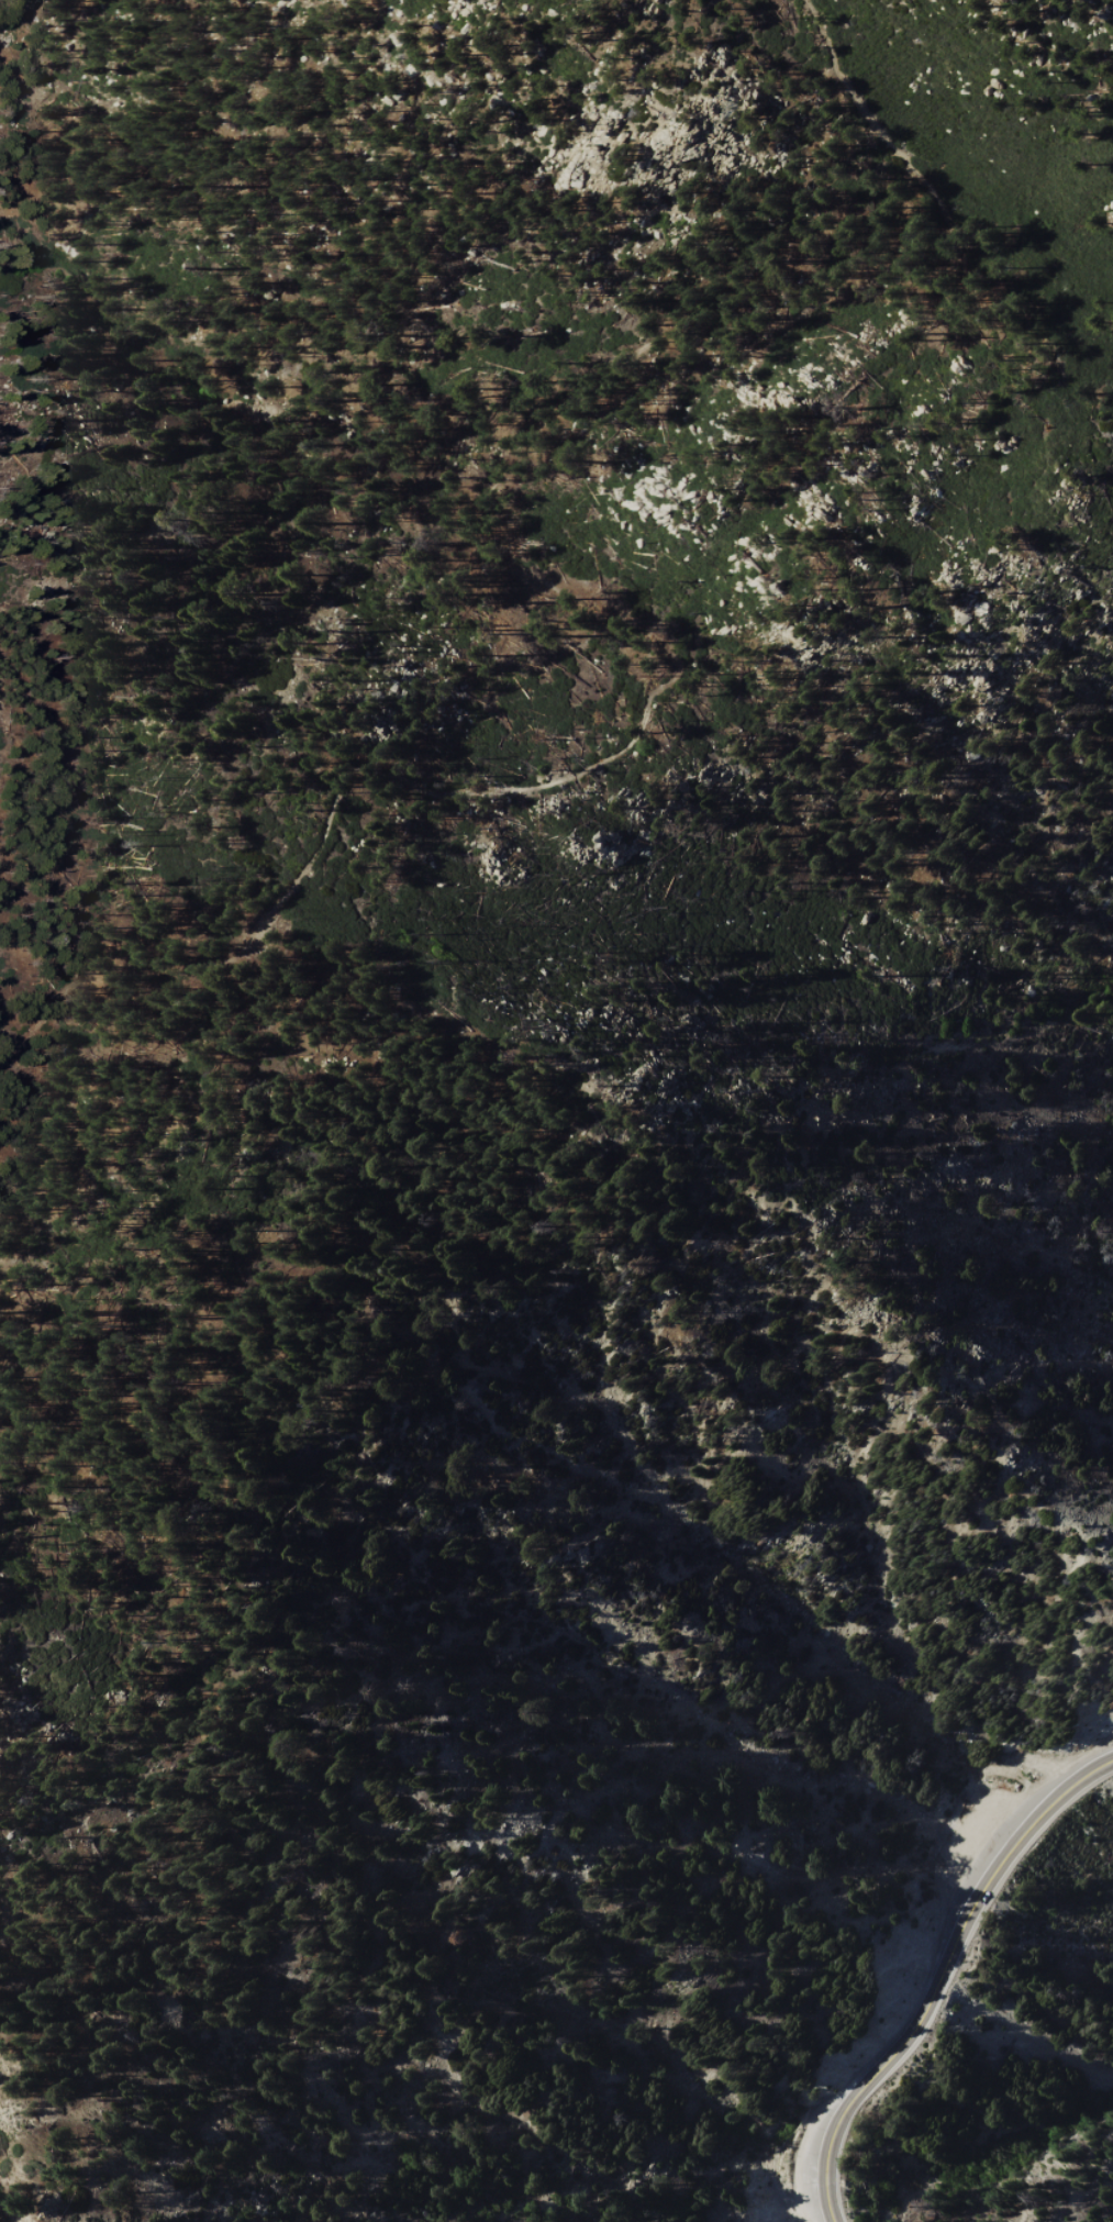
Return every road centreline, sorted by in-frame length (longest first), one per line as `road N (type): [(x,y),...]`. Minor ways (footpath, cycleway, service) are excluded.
road 1 (track): [(0,1066),(73,995),(235,946),(305,870),(352,771),(386,768),(426,790),(479,790),(591,769),(625,746),(647,699),(676,674),(681,657),(674,642),(644,636),(558,585),(490,560),(480,527),(483,497),(521,440),(637,345),(789,313),(900,280),(945,255),(949,229),(933,197),(850,97),(804,0)]
road 2 (primary): [(943,1965),(1000,1852),(1047,1804)]
road 3 (primary): [(848,2098),(893,2051),(943,1965)]
road 4 (primary): [(829,2221),(820,2177),(826,2141),(848,2098)]

